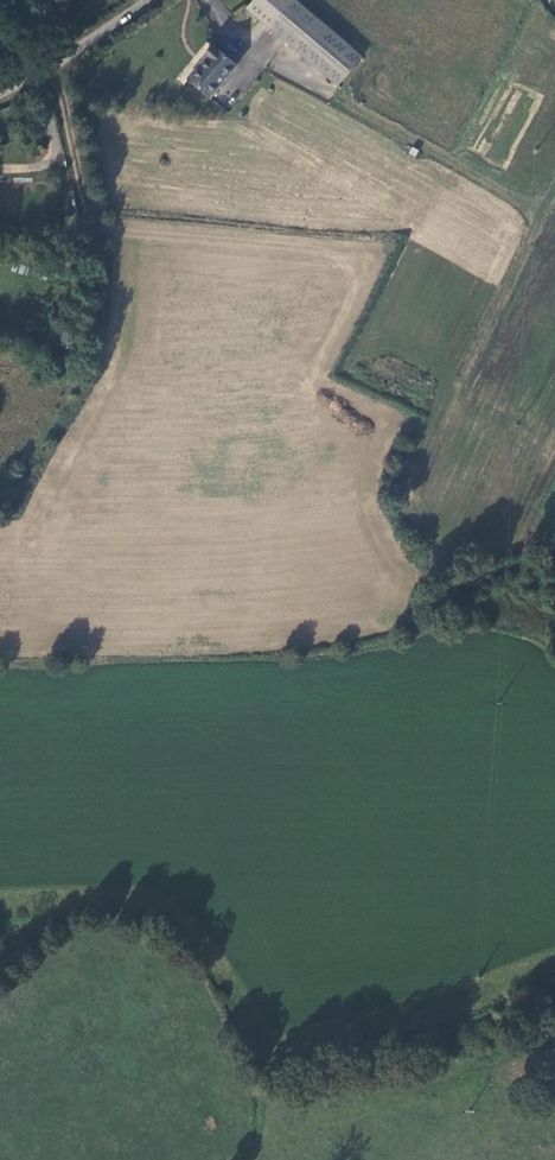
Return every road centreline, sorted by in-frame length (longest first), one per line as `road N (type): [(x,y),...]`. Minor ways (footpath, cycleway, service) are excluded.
road 1 (unclassified): [(149,0),(0,91)]

